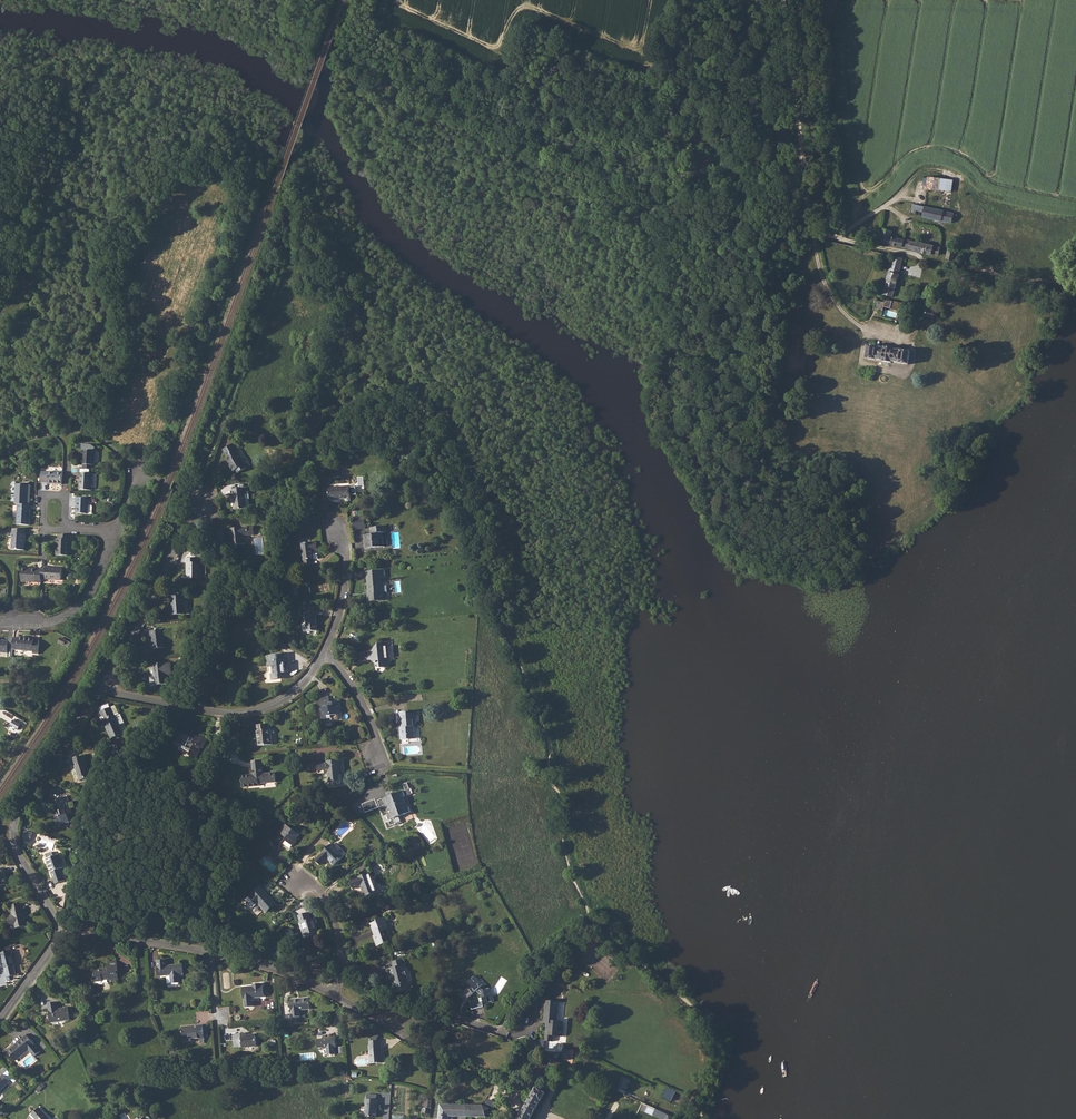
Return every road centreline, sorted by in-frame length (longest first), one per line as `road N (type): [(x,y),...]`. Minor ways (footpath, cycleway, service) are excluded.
road 1 (track): [(871,335),(837,309),(821,278),(786,0)]
road 2 (residential): [(61,934),(18,856),(16,815),(99,692)]
road 3 (residential): [(99,692),(205,500),(172,485)]
road 4 (residential): [(99,692),(248,712),(293,693),(326,652)]
road 5 (residential): [(0,624),(50,622),(78,609),(113,533)]
road 6 (residential): [(61,934),(212,954)]
road 7 (residential): [(333,999),(341,964),(337,927),(318,890),(301,879)]
road 8 (residential): [(212,954),(268,964),(333,999)]
road 9 (residential): [(326,652),(365,709),(382,762)]
road 10 (residential): [(326,652),(348,560),(340,532)]

